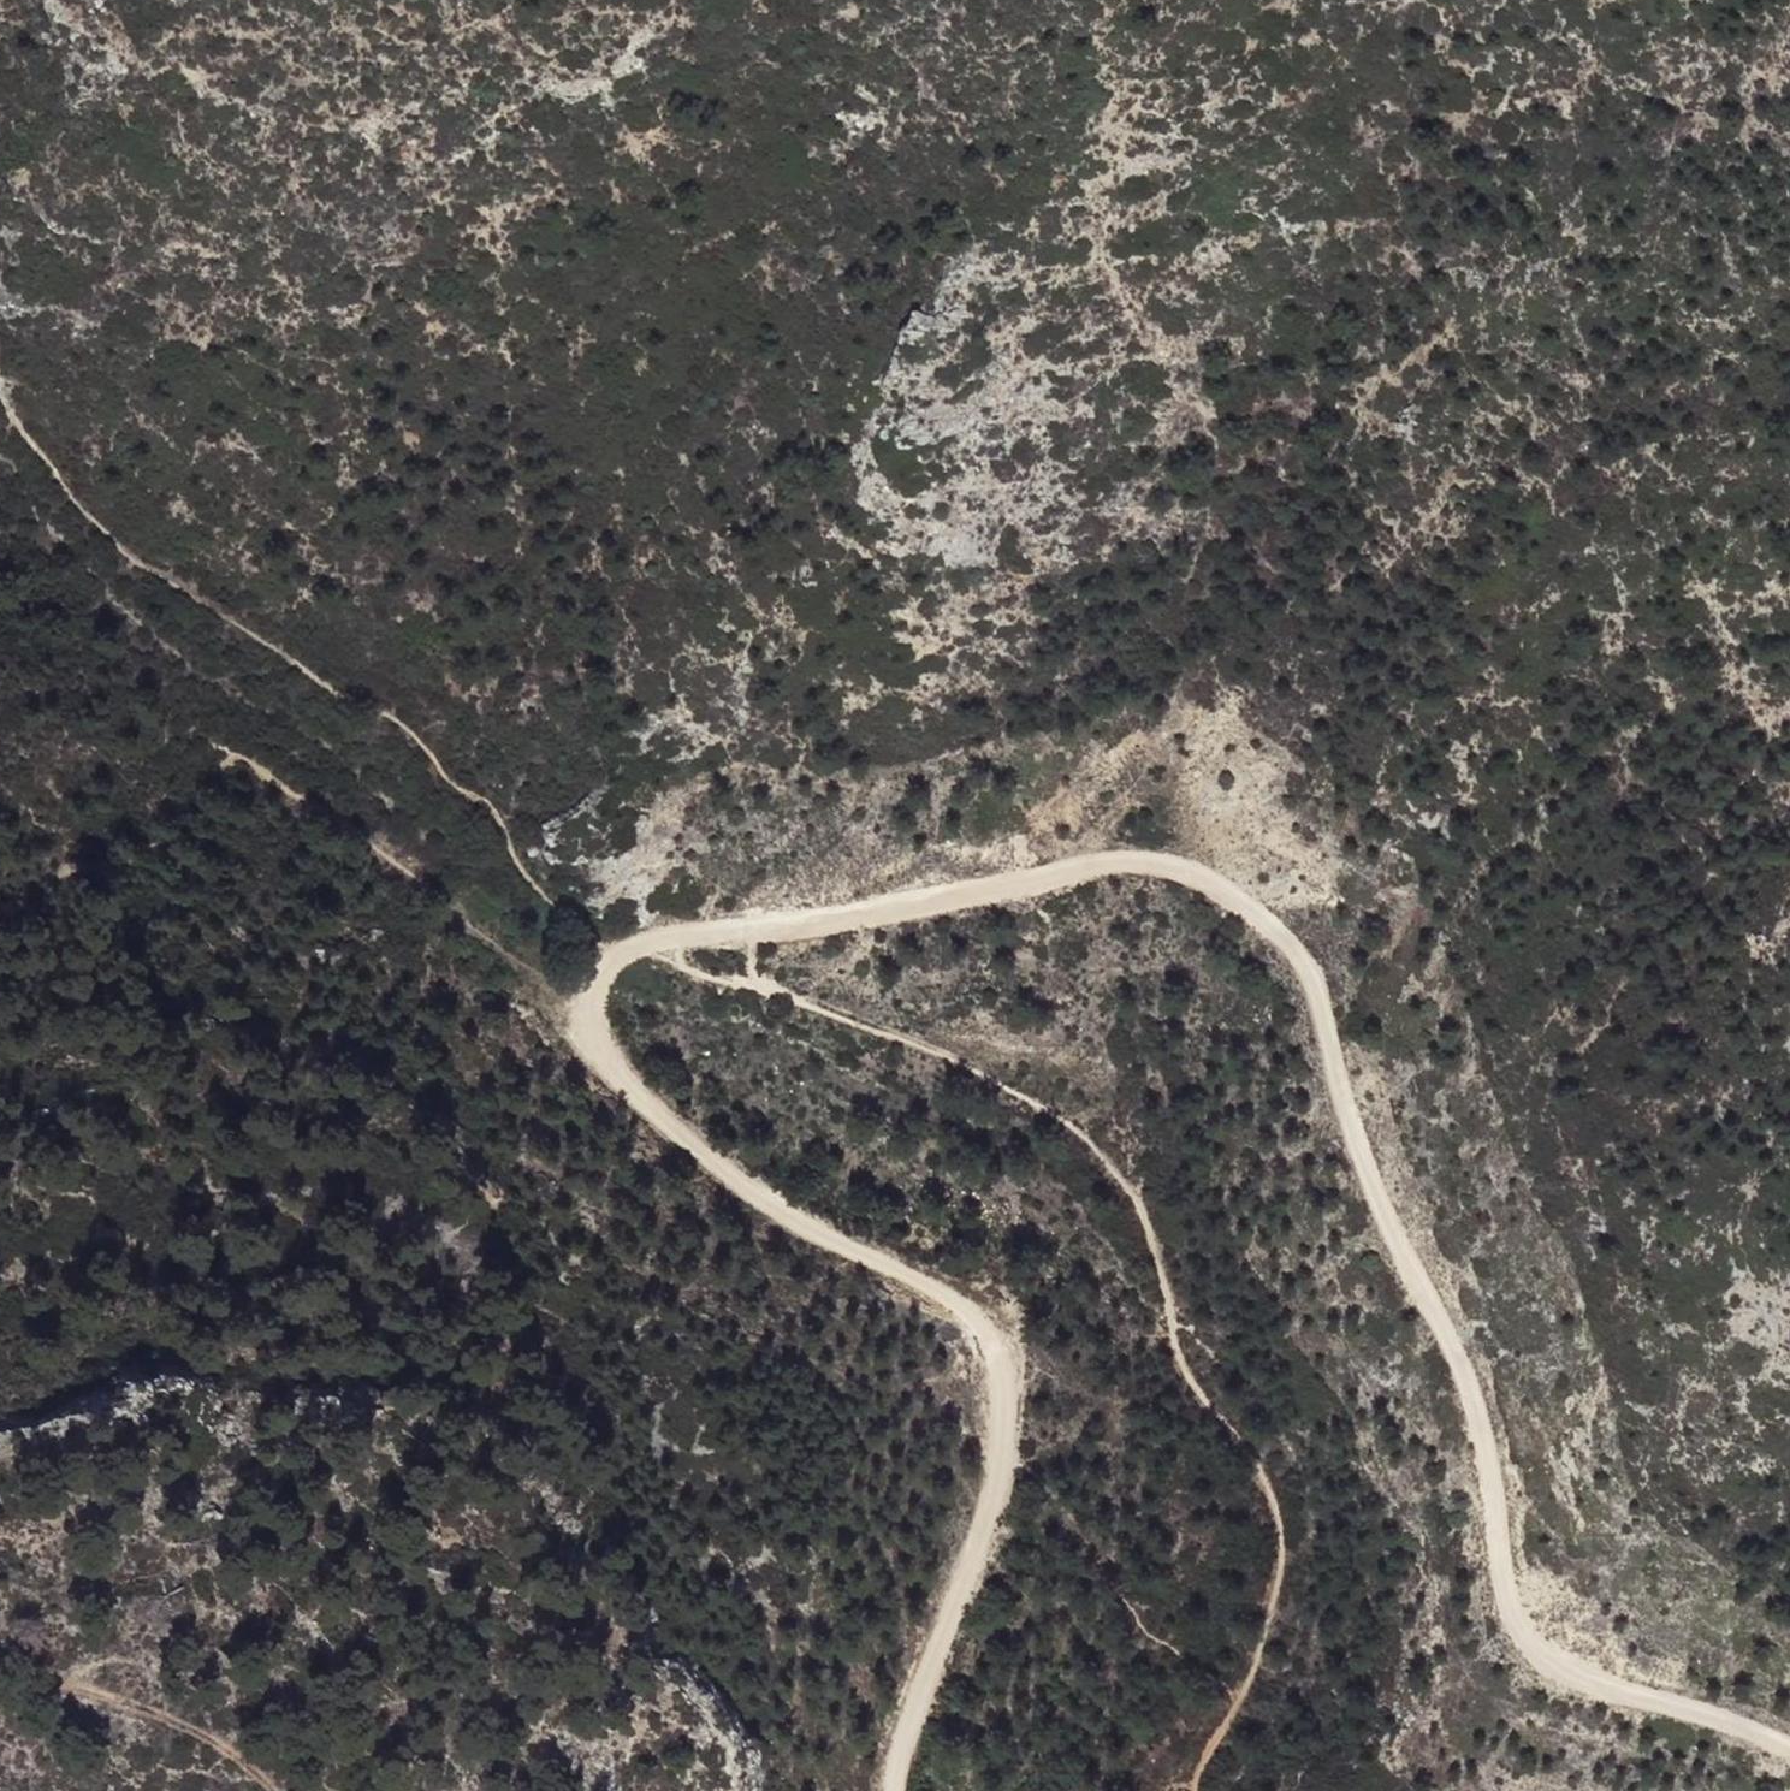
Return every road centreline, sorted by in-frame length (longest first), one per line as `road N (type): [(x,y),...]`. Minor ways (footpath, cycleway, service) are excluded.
road 1 (track): [(1789,1740),(1751,1720),(1657,1713),(1569,1676),(1521,1620),(1482,1405),(1373,1171),(1332,1029),(1292,931),(1180,867),(1052,879),(894,913),(690,932),(623,947),(598,1008),(621,1062),(743,1183),(852,1250),(950,1294),(977,1314),(1005,1363),(1010,1441),(896,1790)]
road 2 (track): [(266,1790),(168,1718),(0,1693)]

